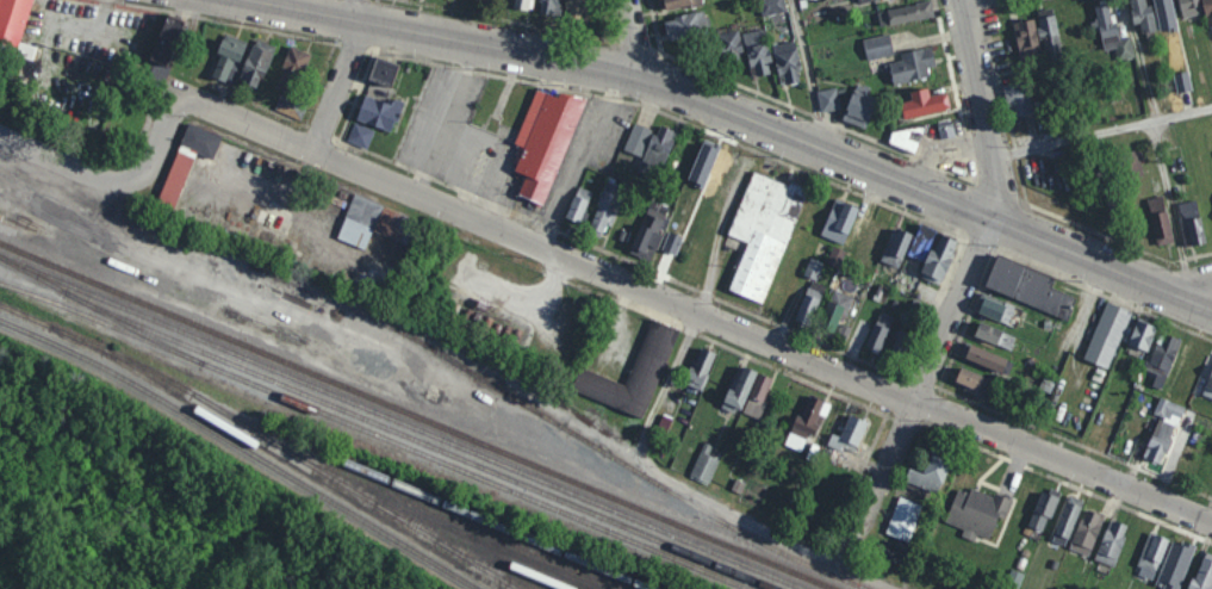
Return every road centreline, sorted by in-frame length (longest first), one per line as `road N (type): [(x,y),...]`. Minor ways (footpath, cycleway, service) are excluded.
road 1 (residential): [(1211,528),(219,125)]
road 2 (tertiary): [(1211,312),(658,92),(546,60),(193,0)]
road 3 (residential): [(843,545),(983,223),(988,159),(959,0)]
road 4 (residential): [(321,165),(357,0)]
road 5 (residential): [(153,172),(126,200),(101,207),(60,206),(0,187)]

